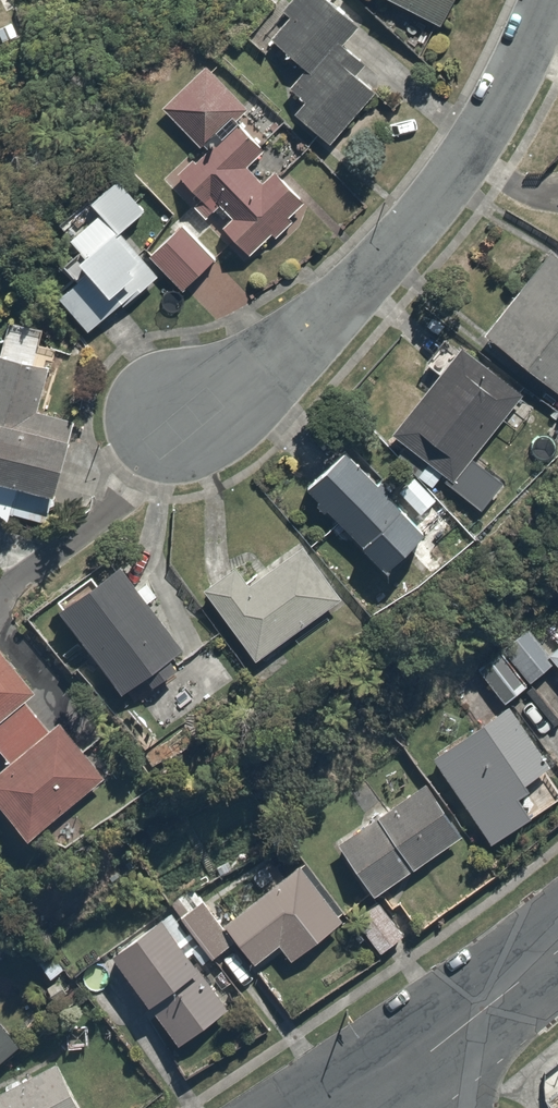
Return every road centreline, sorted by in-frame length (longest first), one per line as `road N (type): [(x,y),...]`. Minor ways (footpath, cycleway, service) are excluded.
road 1 (residential): [(546,0),(509,78),(392,246),(255,376),(165,416)]
road 2 (tertiary): [(557,949),(391,1083)]

